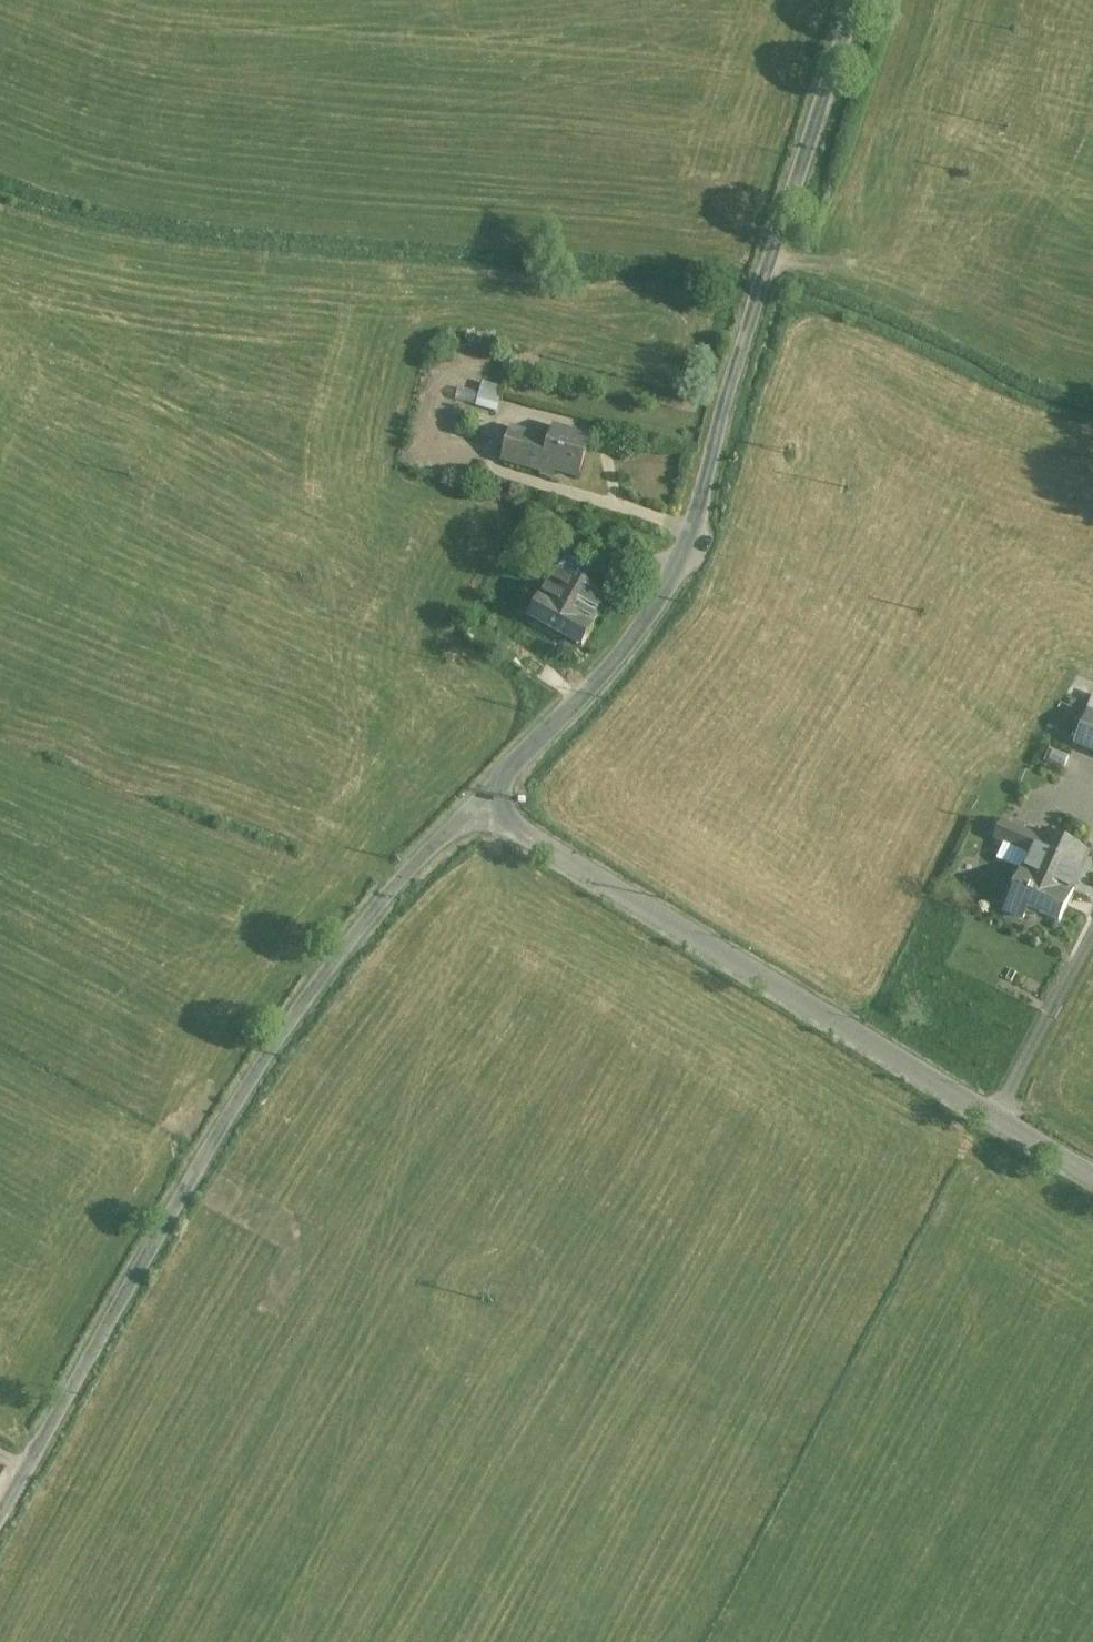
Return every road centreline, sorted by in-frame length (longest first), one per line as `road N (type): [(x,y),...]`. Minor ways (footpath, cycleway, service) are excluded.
road 1 (unclassified): [(490,794),(620,662),(662,602),(696,522),(736,366),(858,0)]
road 2 (unclassified): [(0,1526),(290,1019),(376,910),(490,794)]
road 3 (unclassified): [(1092,1178),(754,979),(559,855),(490,794)]

